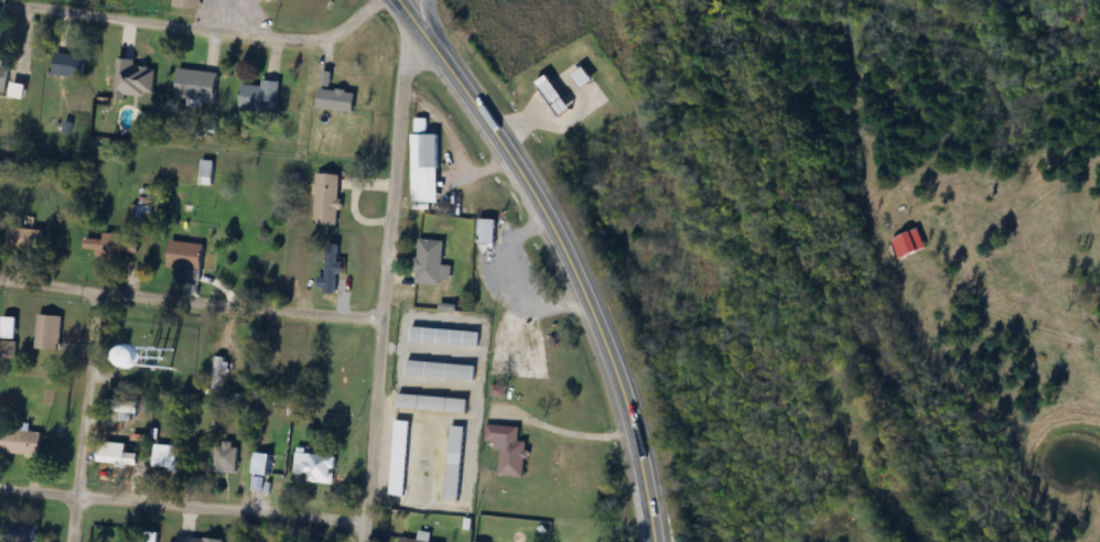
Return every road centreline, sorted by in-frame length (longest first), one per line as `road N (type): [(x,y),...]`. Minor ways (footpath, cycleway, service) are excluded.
road 1 (residential): [(364,541),(412,17)]
road 2 (primary): [(610,357),(520,153),(400,0)]
road 3 (residential): [(373,0),(351,25),(298,40),(0,4)]
road 4 (residential): [(381,321),(0,284)]
road 5 (residential): [(366,527),(0,490)]
road 6 (residential): [(71,541),(91,295)]
road 7 (primary): [(654,541),(610,357)]

